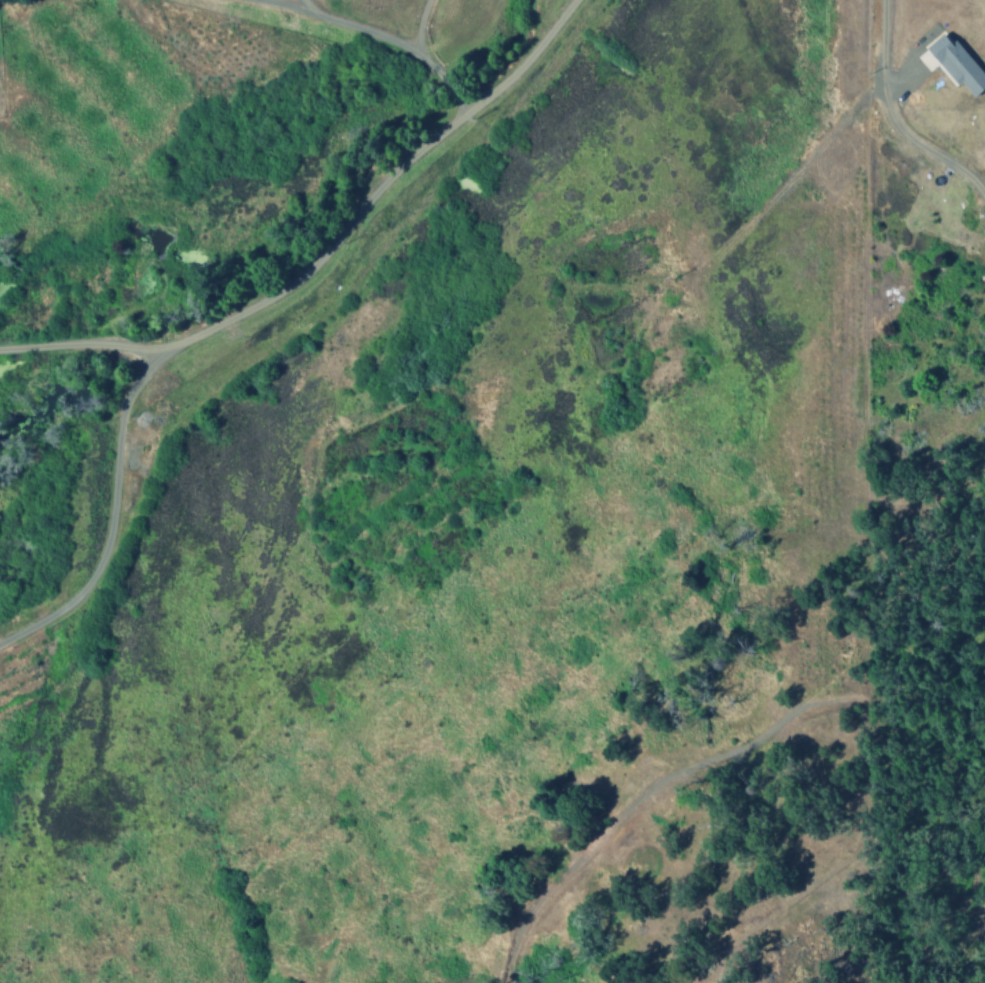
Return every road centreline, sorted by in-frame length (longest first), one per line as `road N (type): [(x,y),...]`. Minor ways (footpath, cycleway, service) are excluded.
road 1 (residential): [(572,0),(516,71),(377,186),(285,290),(146,357),(127,395),(109,538),(88,587),(0,639)]
road 2 (residential): [(885,0),(882,82),(874,97),(694,285)]
road 3 (residential): [(467,109),(429,67),(375,33),(254,0)]
road 4 (residential): [(146,357),(99,343),(0,352)]

